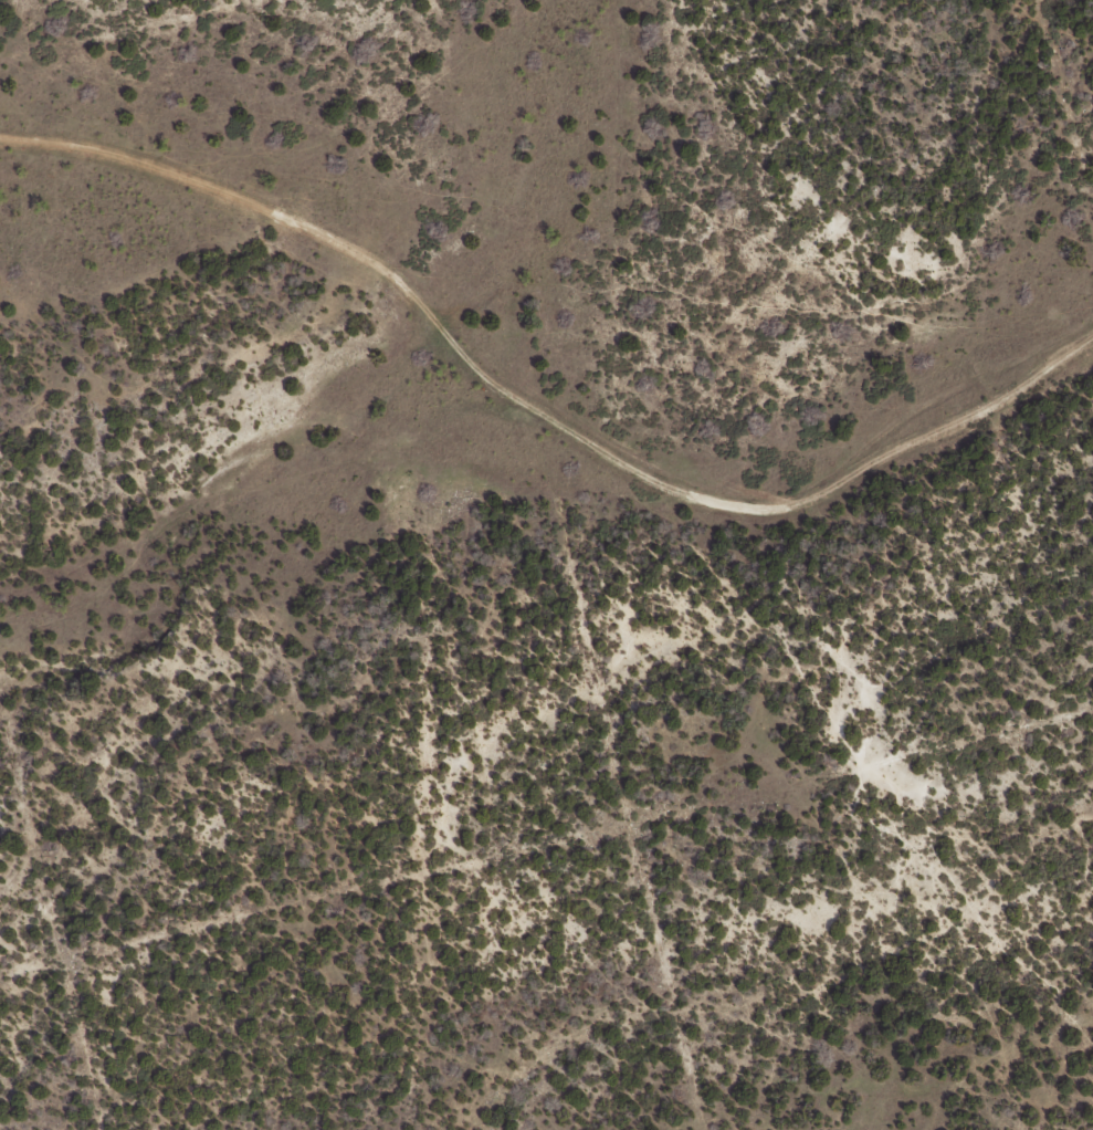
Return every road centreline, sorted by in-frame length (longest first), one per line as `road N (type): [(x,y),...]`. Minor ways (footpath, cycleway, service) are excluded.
road 1 (track): [(1092,389),(911,475),(810,498),(610,486),(472,419),(416,324),(138,196),(0,166)]
road 2 (track): [(0,683),(27,642),(472,419)]

